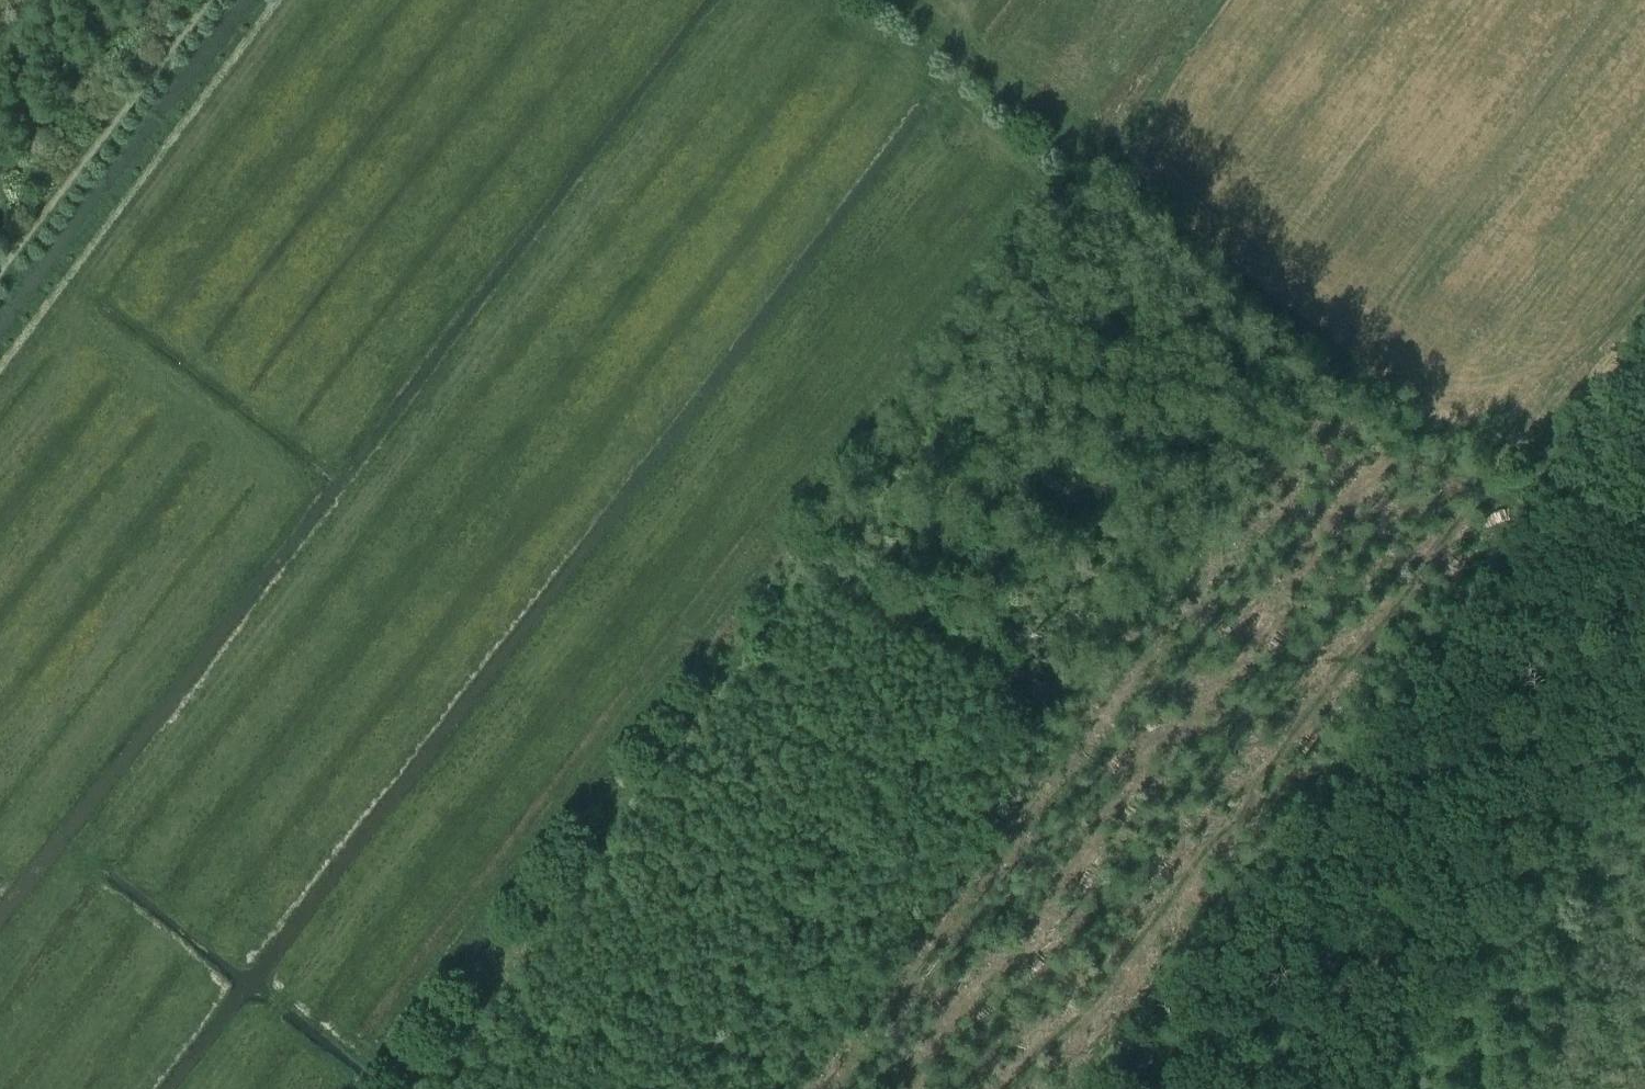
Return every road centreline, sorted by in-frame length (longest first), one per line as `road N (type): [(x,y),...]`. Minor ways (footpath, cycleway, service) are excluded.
road 1 (track): [(201,0),(0,259)]

